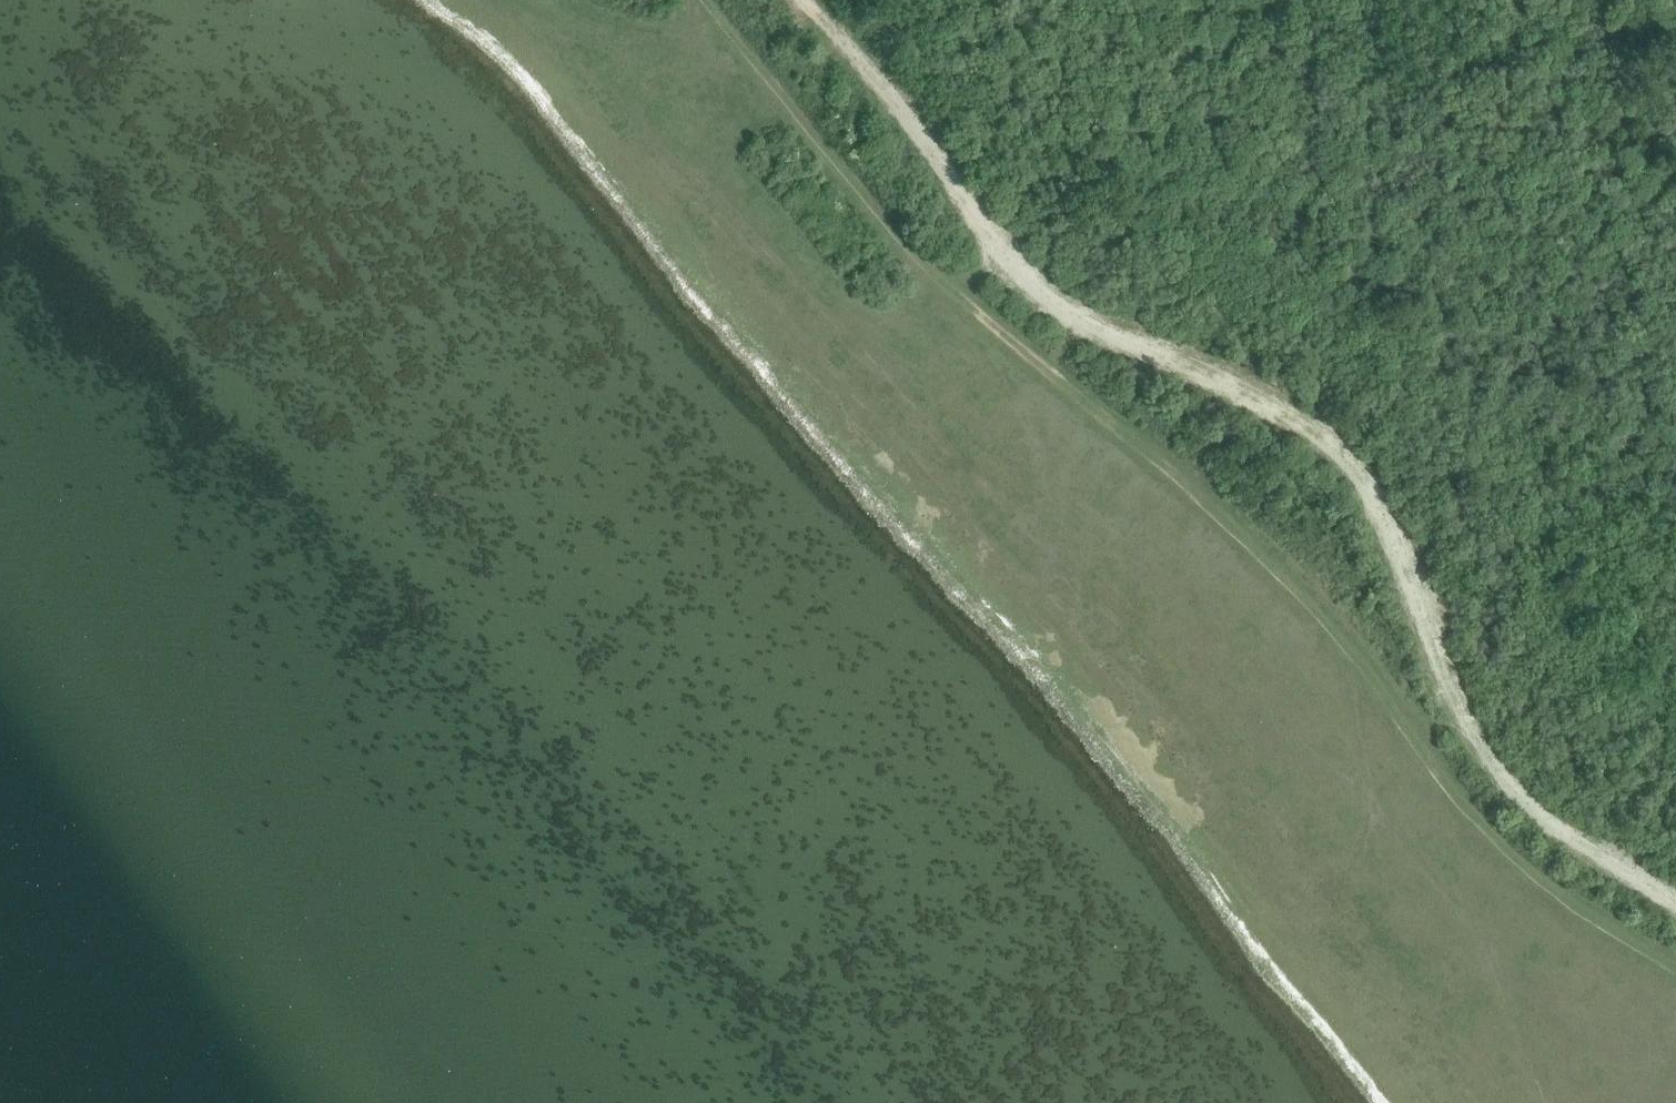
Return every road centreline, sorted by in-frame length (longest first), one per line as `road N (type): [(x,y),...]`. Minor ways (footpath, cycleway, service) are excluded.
road 1 (track): [(1675,965),(1573,906),(1487,831),(1333,630),(1129,436),(918,258),(708,0)]

